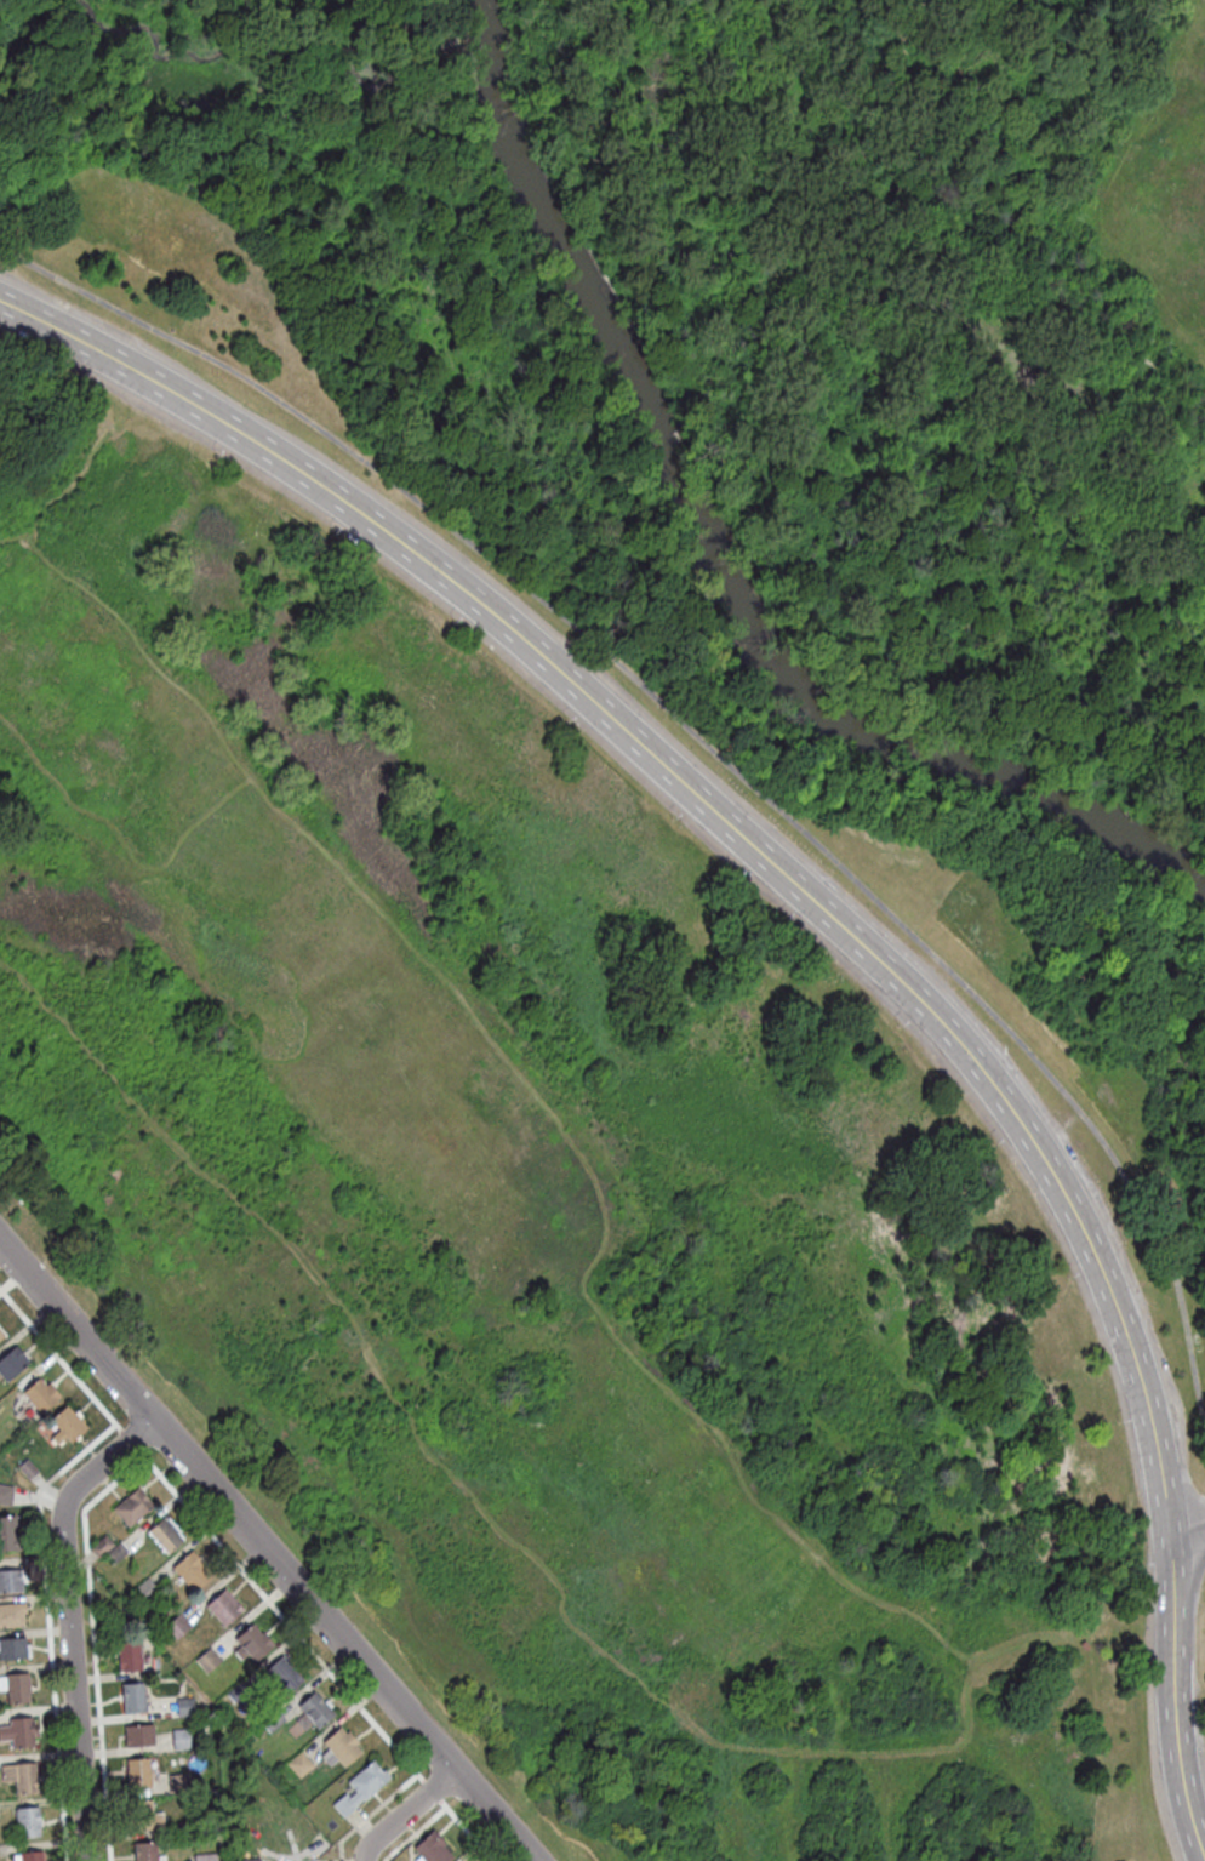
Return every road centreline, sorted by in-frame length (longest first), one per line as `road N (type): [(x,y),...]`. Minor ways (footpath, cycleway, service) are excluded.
road 1 (secondary): [(0,305),(223,424),(445,580),(862,944),(976,1067),(1075,1220),(1141,1387),(1169,1534),(1173,1742),(1201,1860)]
road 2 (residential): [(532,1860),(0,1244)]
road 3 (residential): [(86,1860),(61,1522),(74,1488),(153,1421)]
road 4 (residential): [(362,1860),(370,1844),(453,1770)]

